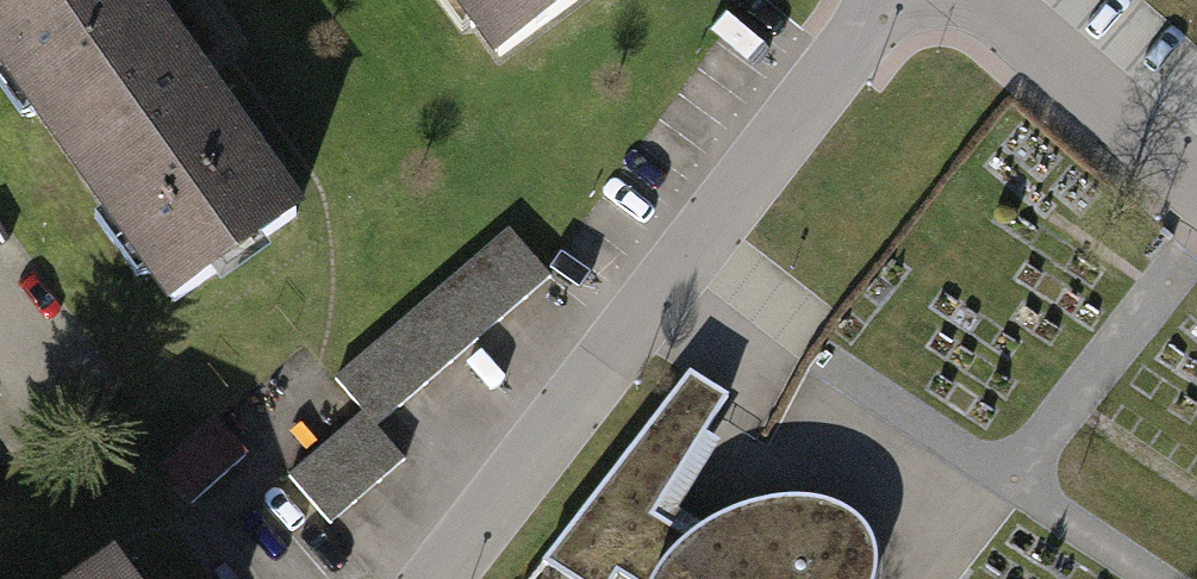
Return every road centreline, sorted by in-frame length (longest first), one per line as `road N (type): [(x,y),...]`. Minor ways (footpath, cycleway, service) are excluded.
road 1 (residential): [(891,0),(430,578)]
road 2 (residential): [(999,0),(1196,164)]

